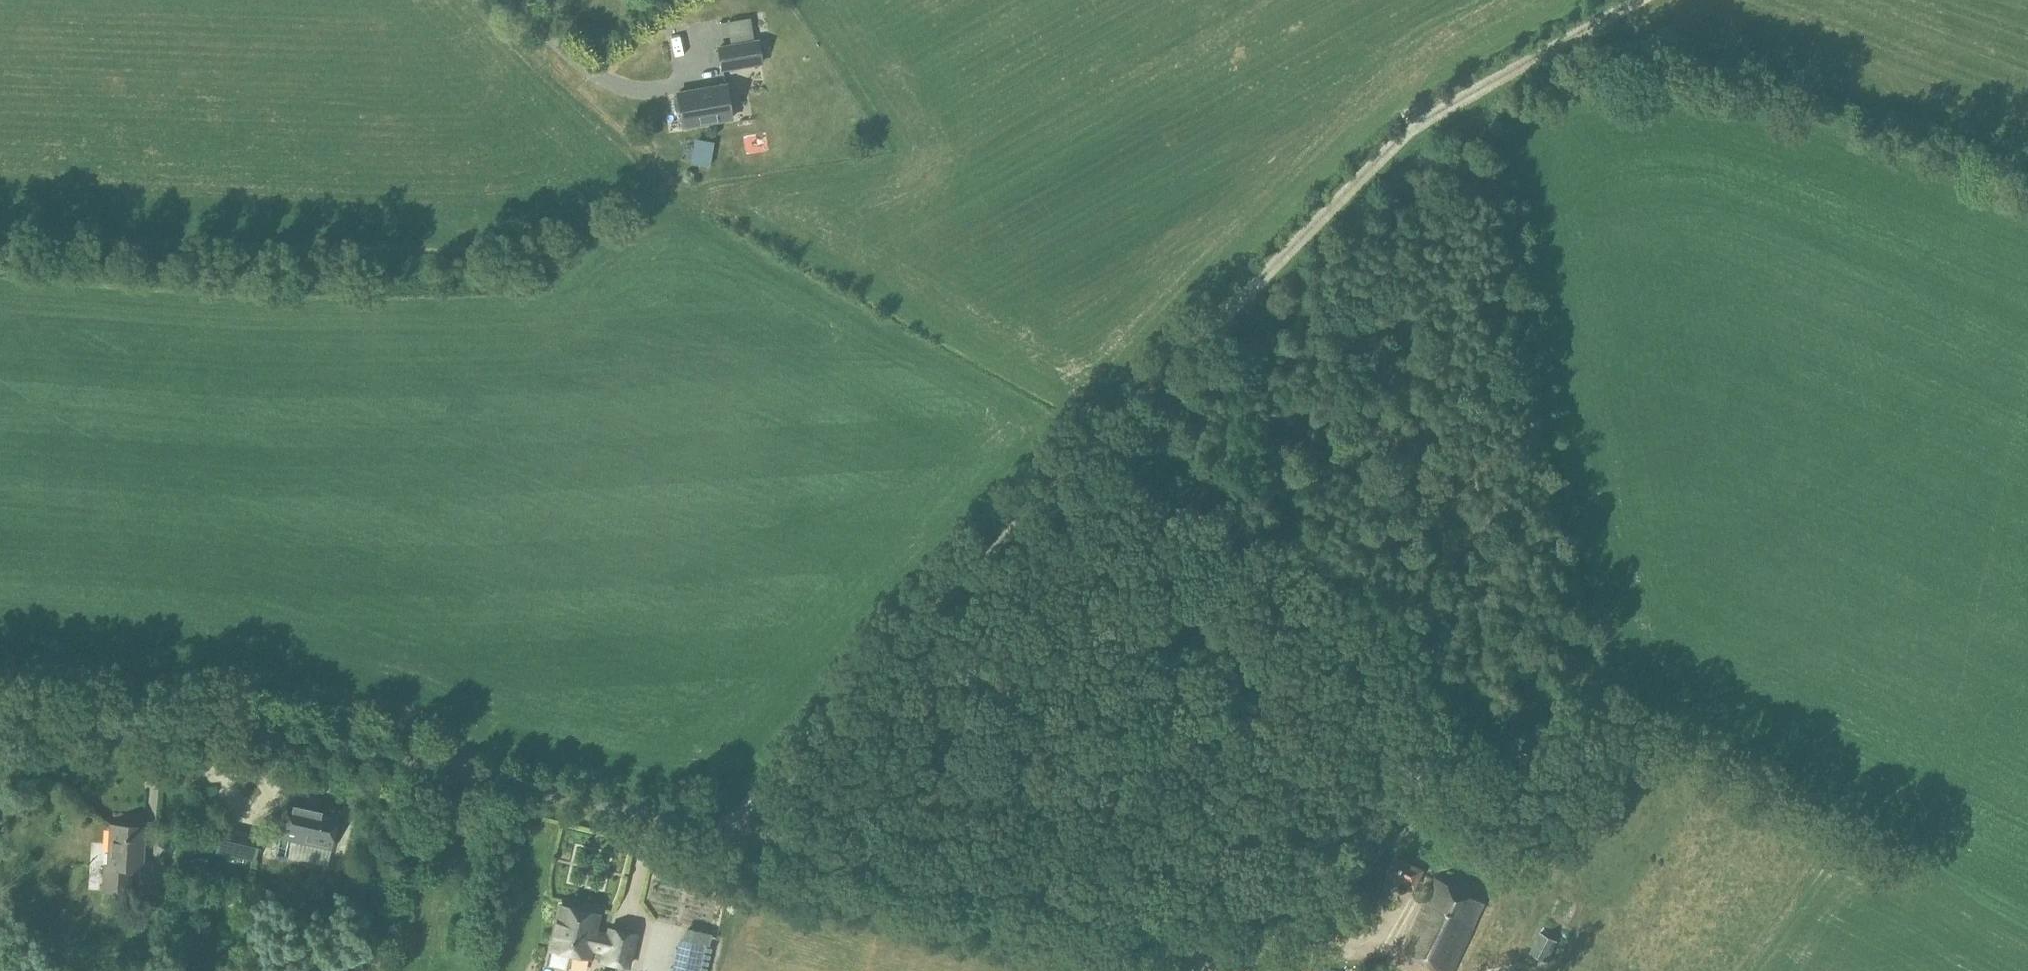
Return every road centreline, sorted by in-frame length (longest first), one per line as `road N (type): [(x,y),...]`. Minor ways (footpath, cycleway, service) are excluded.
road 1 (unclassified): [(1205,970),(1176,935),(655,808),(256,730),(0,715)]
road 2 (track): [(1246,970),(1458,772),(1540,706),(1595,680)]

